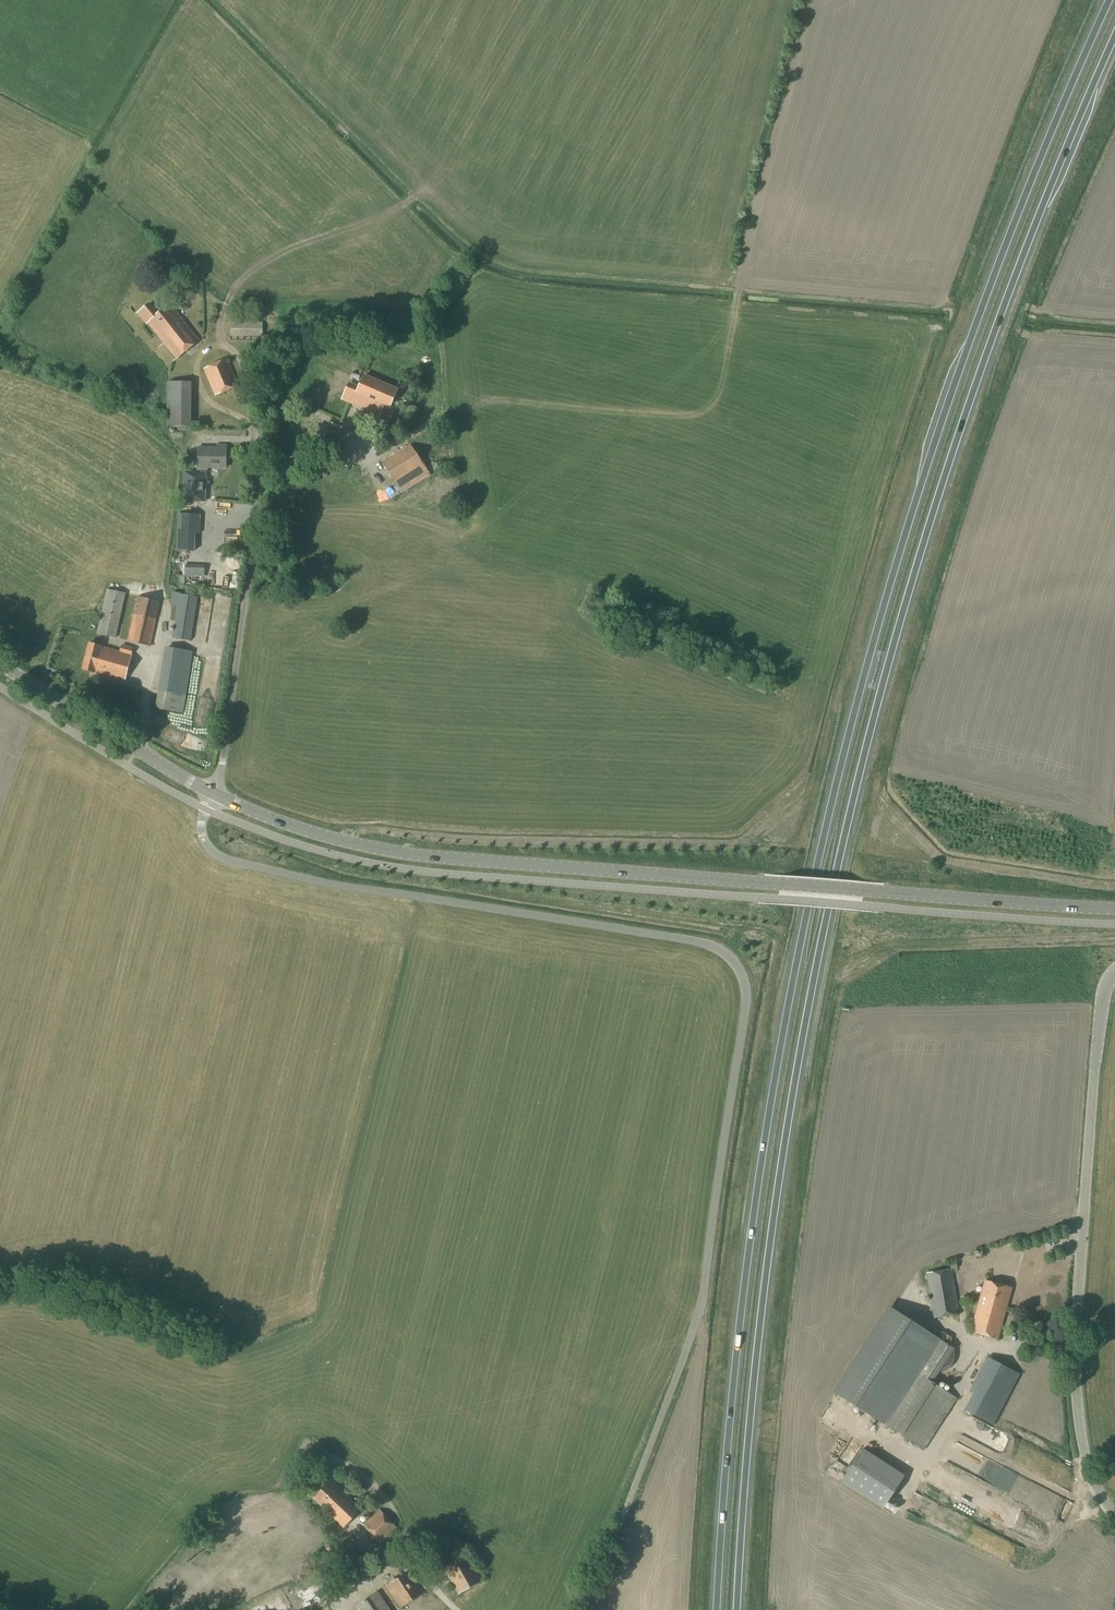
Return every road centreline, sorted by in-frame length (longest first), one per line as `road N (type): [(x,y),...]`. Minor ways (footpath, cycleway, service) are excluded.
road 1 (trunk): [(1108,0),(968,340),(896,556),(824,829),(757,1175),(728,1434),(718,1609)]
road 2 (trunk): [(738,1609),(745,1435),(768,1256),(814,977),(856,787),(917,557),(995,330),(1114,37)]
road 3 (unclassified): [(205,811),(202,844),(214,857),(697,941),(722,952),(746,986),(697,1319),(626,1507),(576,1609)]
road 4 (secondary): [(1114,909),(408,853),(306,829),(213,794)]
road 5 (unclassified): [(1114,1516),(1084,1457),(1076,1339),(1101,1010),(1114,976)]
road 6 (secondary): [(213,794),(0,667)]

